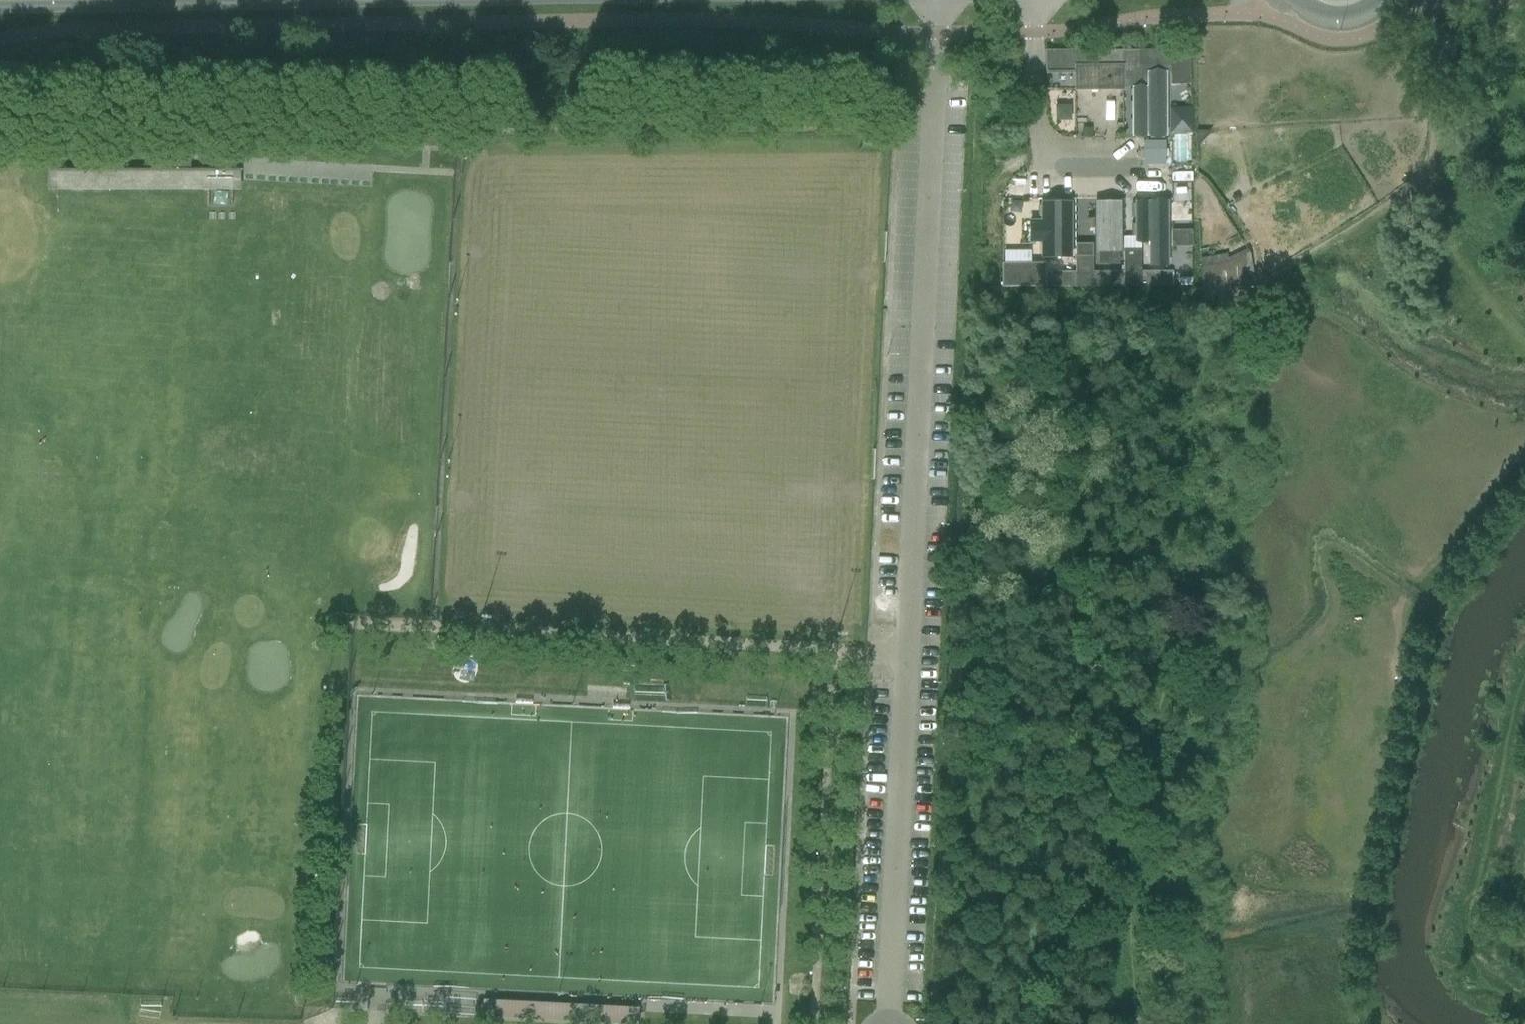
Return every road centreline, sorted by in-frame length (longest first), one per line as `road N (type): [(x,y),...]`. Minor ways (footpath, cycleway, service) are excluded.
road 1 (secondary): [(0,8),(489,0)]

